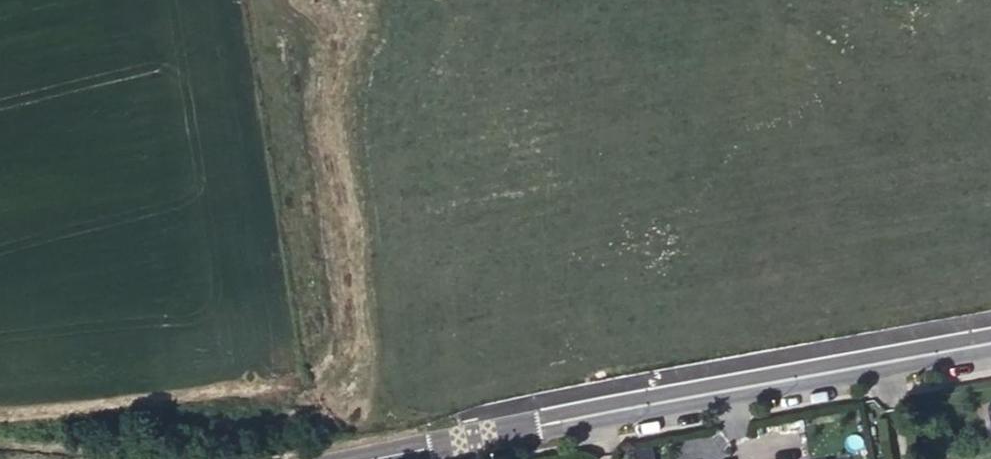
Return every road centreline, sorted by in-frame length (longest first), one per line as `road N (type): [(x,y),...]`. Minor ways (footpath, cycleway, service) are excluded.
road 1 (secondary): [(990,343),(383,458)]

